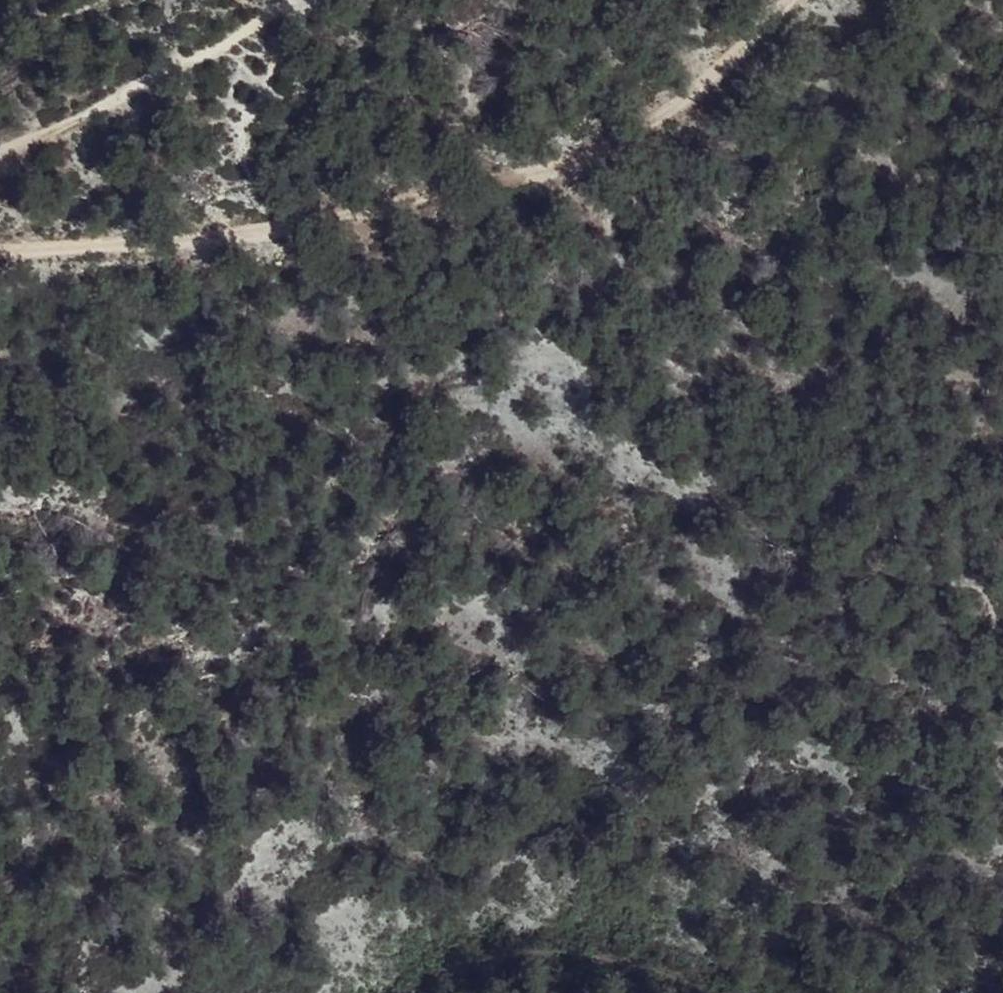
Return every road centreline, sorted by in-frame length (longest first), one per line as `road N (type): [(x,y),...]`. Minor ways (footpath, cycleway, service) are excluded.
road 1 (track): [(780,0),(639,133),(289,231),(0,244)]

